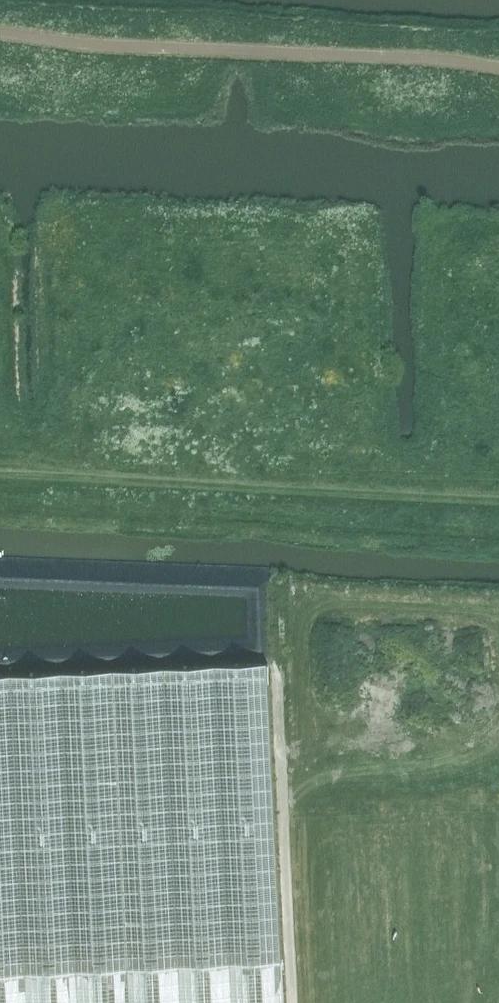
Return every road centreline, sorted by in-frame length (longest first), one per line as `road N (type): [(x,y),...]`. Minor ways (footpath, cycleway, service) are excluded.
road 1 (track): [(498,488),(0,473)]

